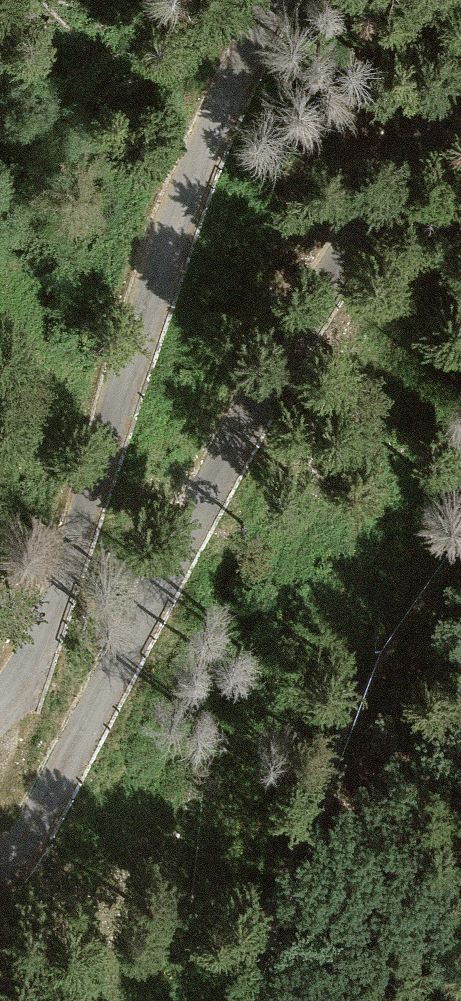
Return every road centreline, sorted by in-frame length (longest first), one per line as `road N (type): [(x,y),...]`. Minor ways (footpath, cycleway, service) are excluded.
road 1 (unclassified): [(0,861),(18,850),(460,109)]
road 2 (unclassified): [(291,0),(0,636)]

